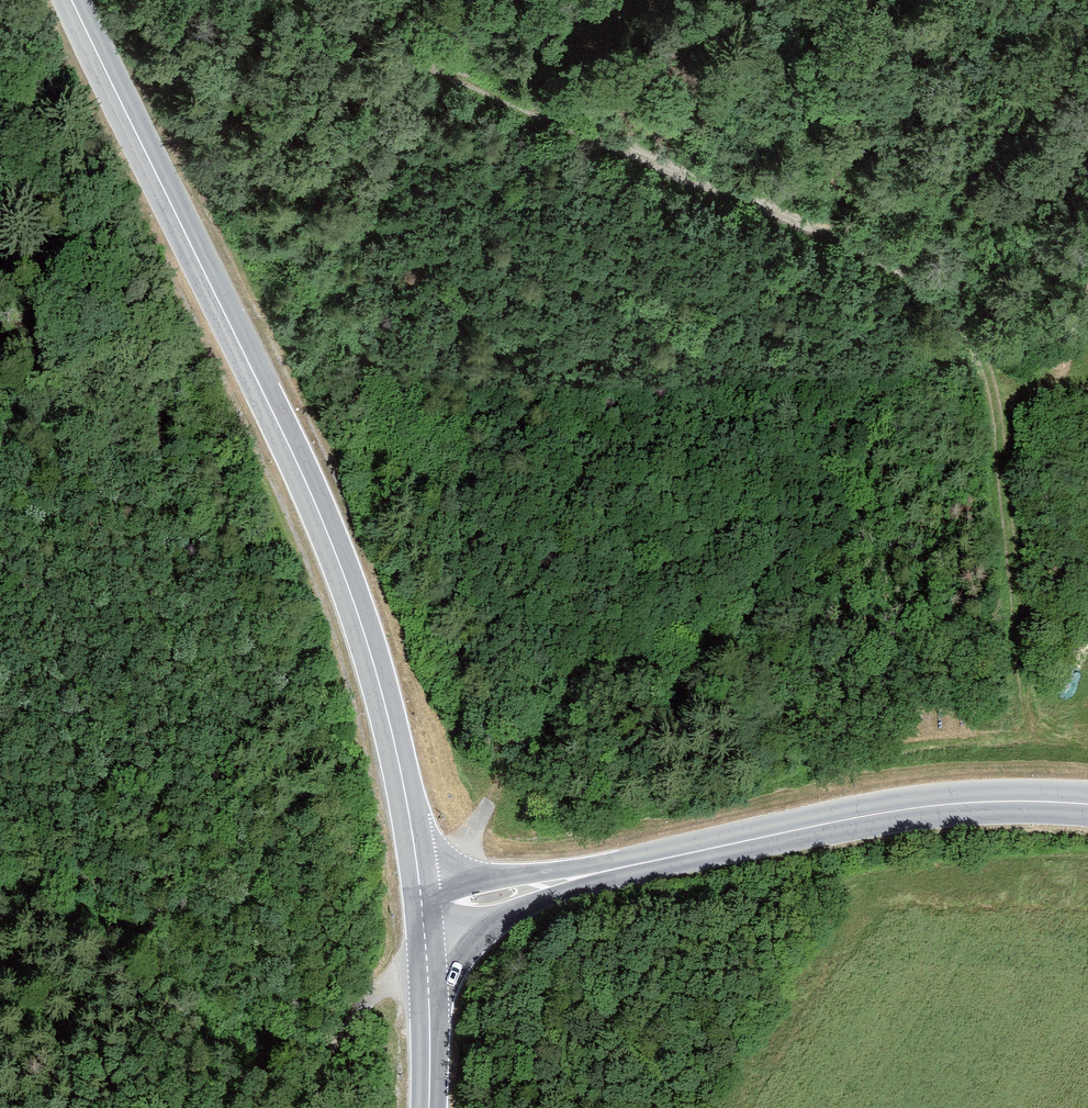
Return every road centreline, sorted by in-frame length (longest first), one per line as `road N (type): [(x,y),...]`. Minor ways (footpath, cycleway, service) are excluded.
road 1 (track): [(1024,691),(992,370),(864,200),(637,78),(411,0)]
road 2 (secondary): [(421,903),(391,727),(338,561),(72,0)]
road 3 (tertiary): [(421,903),(918,806),(1087,804)]
road 4 (secondary): [(429,1107),(421,903)]
road 5 (track): [(321,1107),(382,989),(427,957)]
road 6 (track): [(992,370),(1054,296),(1087,216)]

